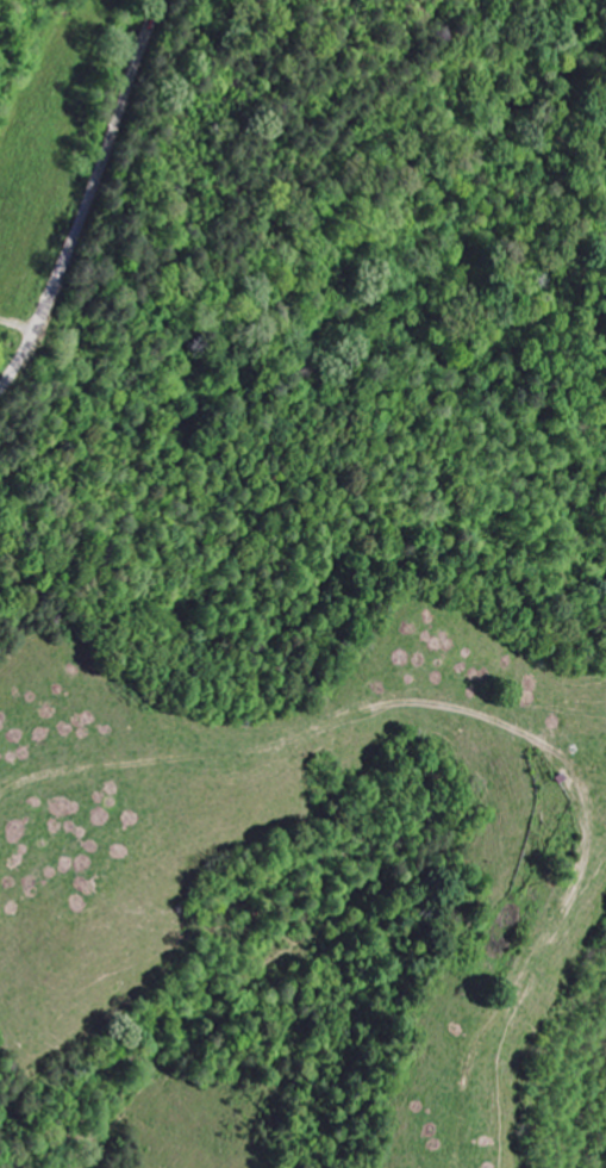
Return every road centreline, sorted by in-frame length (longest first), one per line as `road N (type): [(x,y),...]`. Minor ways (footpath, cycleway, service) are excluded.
road 1 (residential): [(0,391),(81,225),(156,0)]

